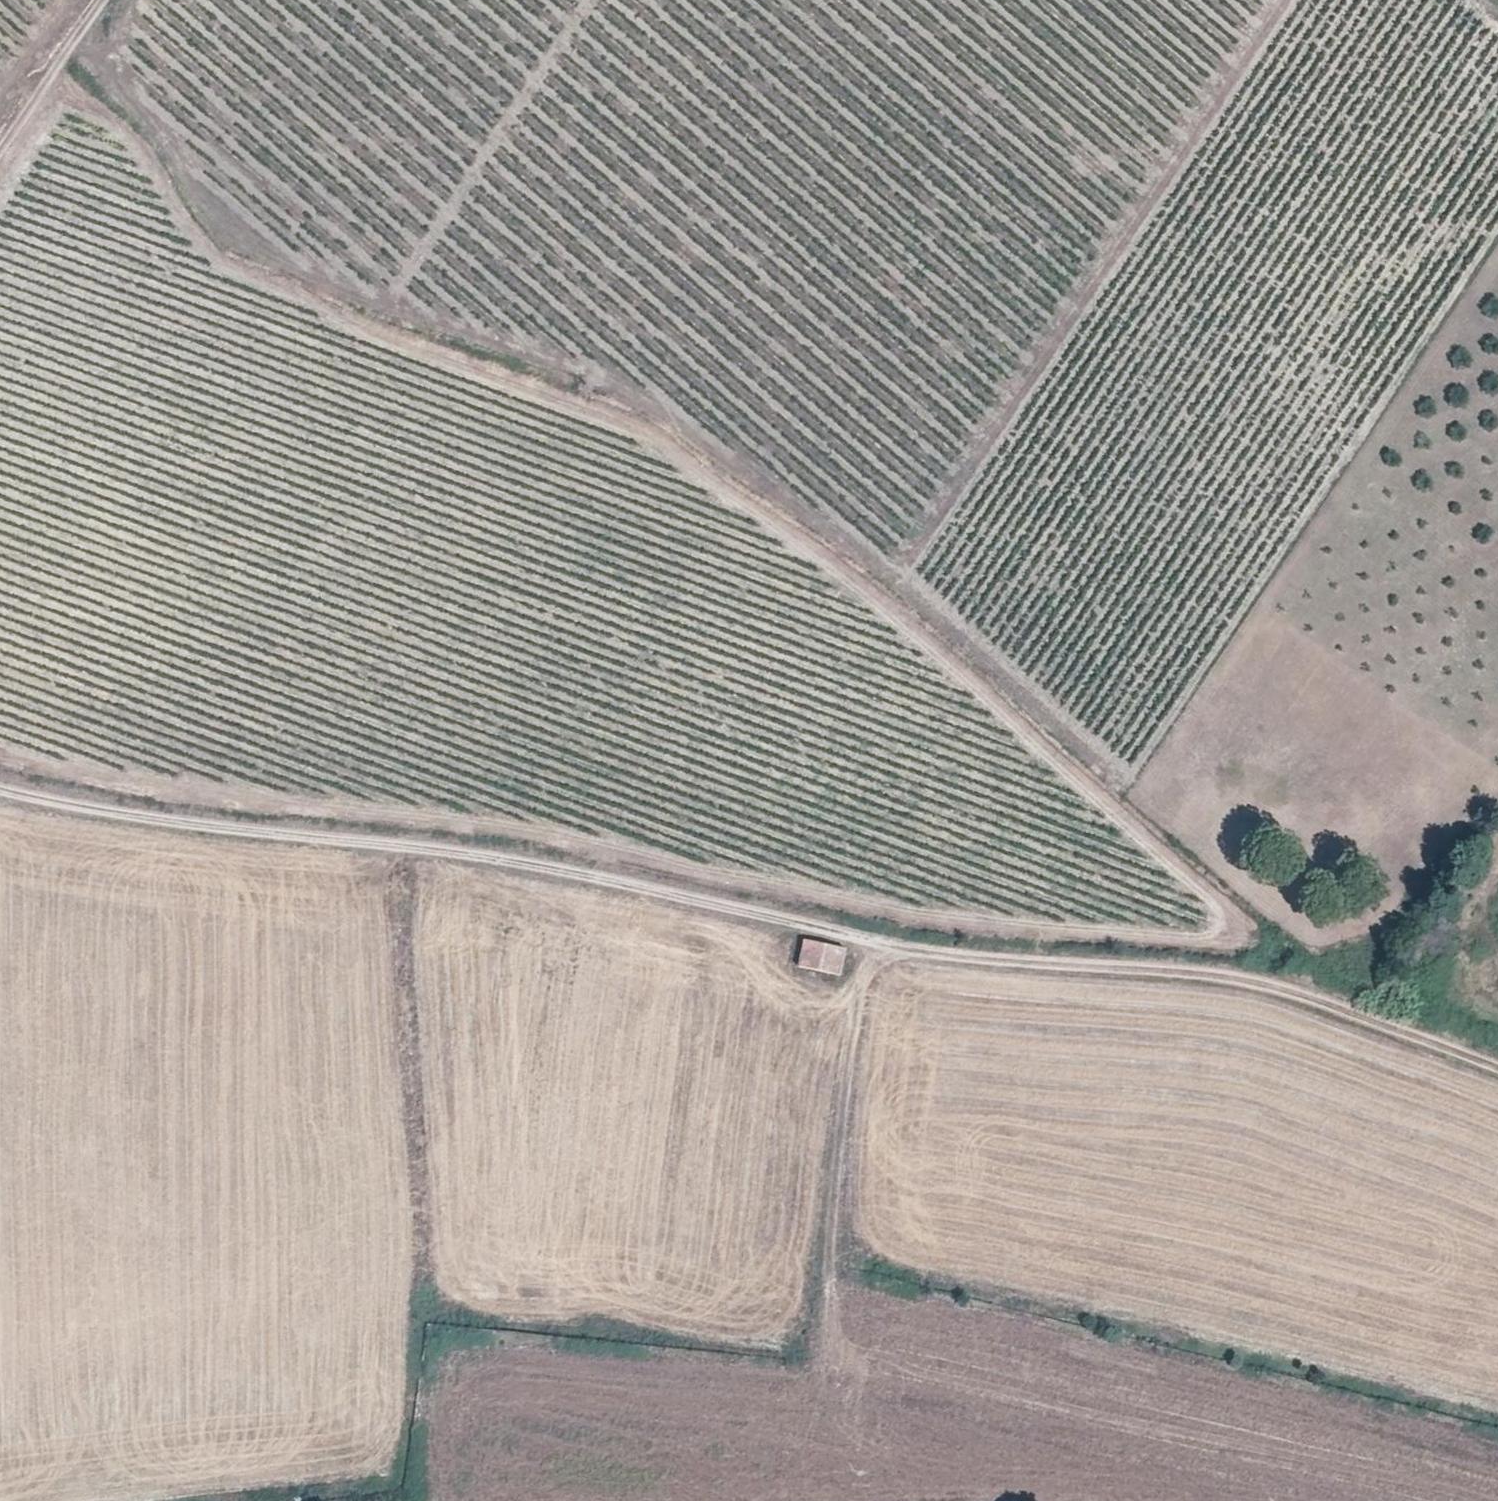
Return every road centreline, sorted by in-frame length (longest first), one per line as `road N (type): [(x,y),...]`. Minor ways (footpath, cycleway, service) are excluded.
road 1 (track): [(0,790),(105,815),(518,865),(902,949),(1252,978),(1497,1076)]
road 2 (track): [(0,109),(72,0)]

